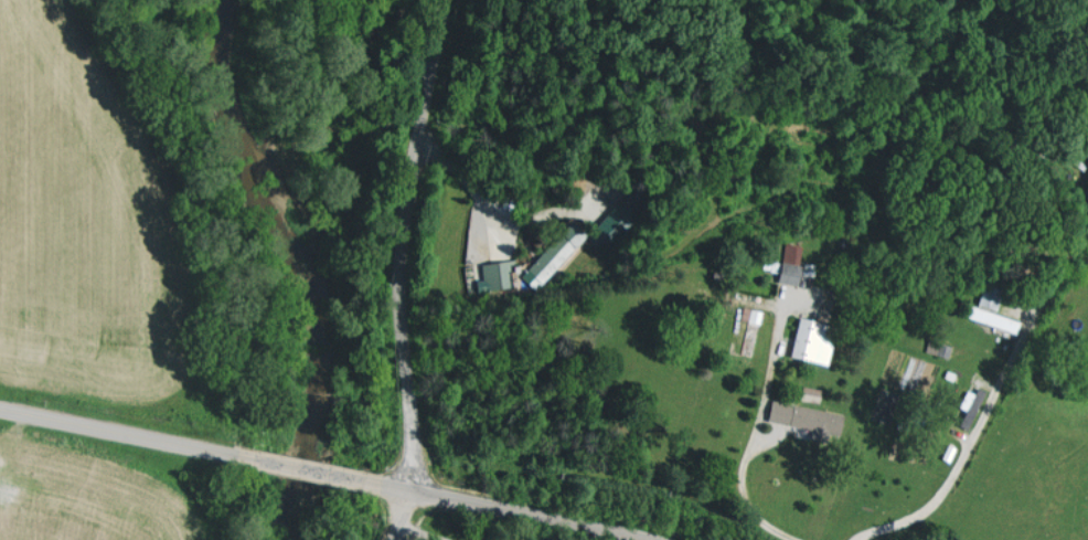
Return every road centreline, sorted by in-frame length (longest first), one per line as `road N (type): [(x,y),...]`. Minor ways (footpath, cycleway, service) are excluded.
road 1 (residential): [(388,488),(396,210),(432,0)]
road 2 (tertiary): [(237,455),(0,410)]
road 3 (tertiary): [(620,539),(388,488)]
road 4 (tertiary): [(362,480),(237,455)]

